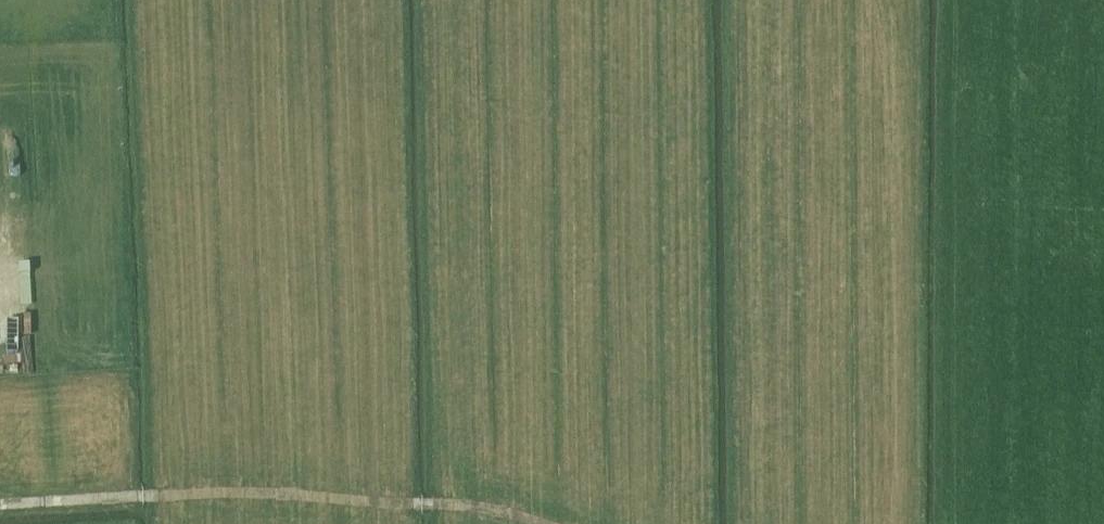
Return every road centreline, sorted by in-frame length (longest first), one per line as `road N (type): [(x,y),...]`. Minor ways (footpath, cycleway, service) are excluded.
road 1 (track): [(539,523),(424,505),(254,496),(0,508)]

